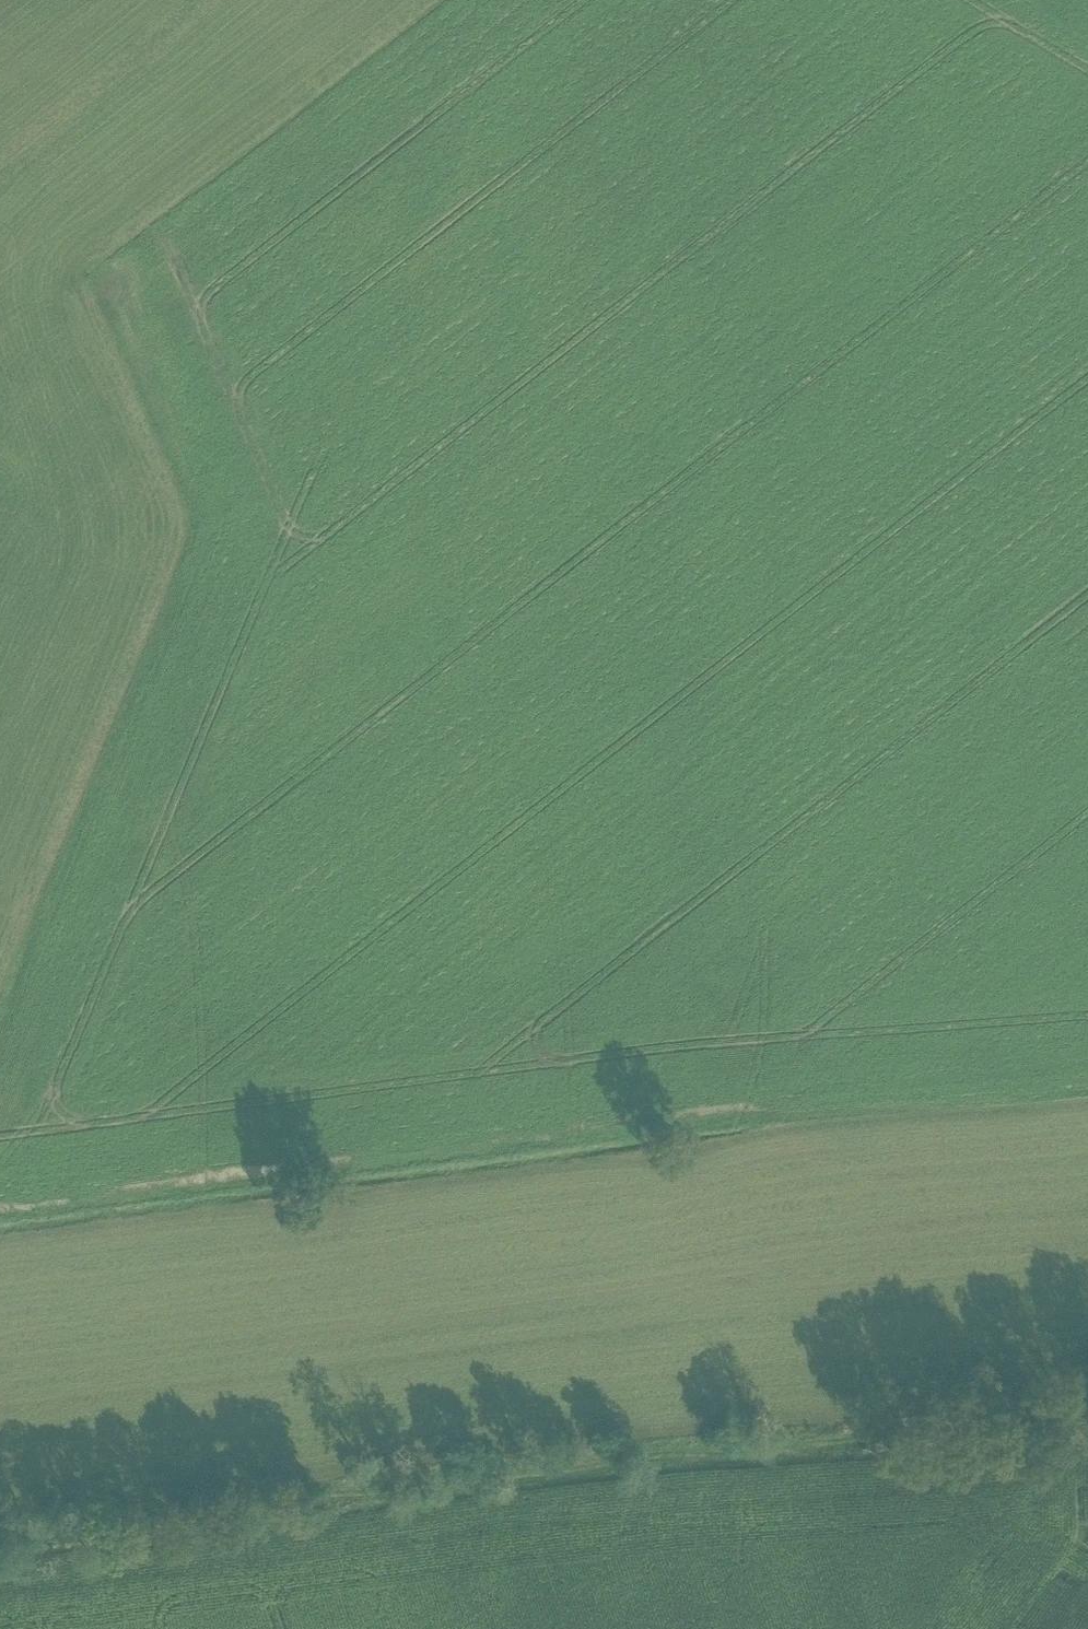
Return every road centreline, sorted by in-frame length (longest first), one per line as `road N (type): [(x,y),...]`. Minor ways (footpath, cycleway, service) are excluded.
road 1 (track): [(1087,1422),(738,1451),(0,1535)]

